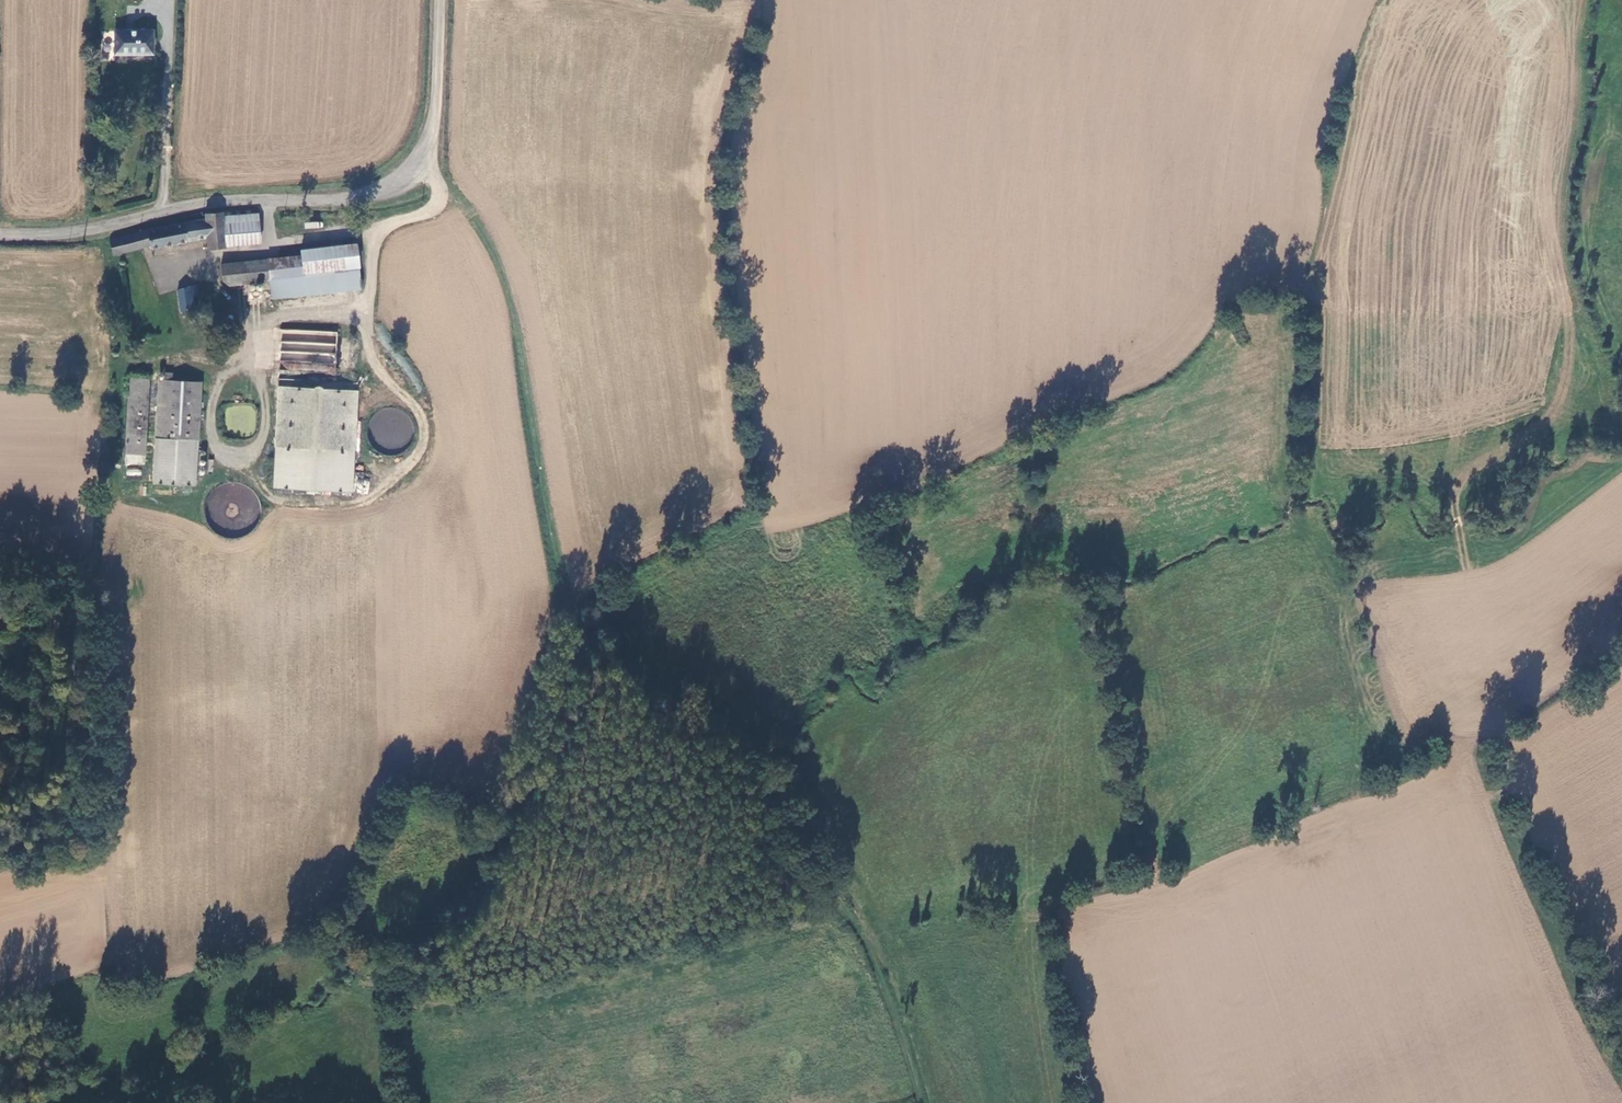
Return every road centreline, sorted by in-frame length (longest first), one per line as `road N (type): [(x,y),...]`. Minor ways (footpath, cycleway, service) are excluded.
road 1 (tertiary): [(0,231),(94,229),(229,198),(374,194),(402,182),(420,165),(435,111),(439,0)]
road 2 (track): [(920,1102),(850,906),(781,799),(764,750)]

